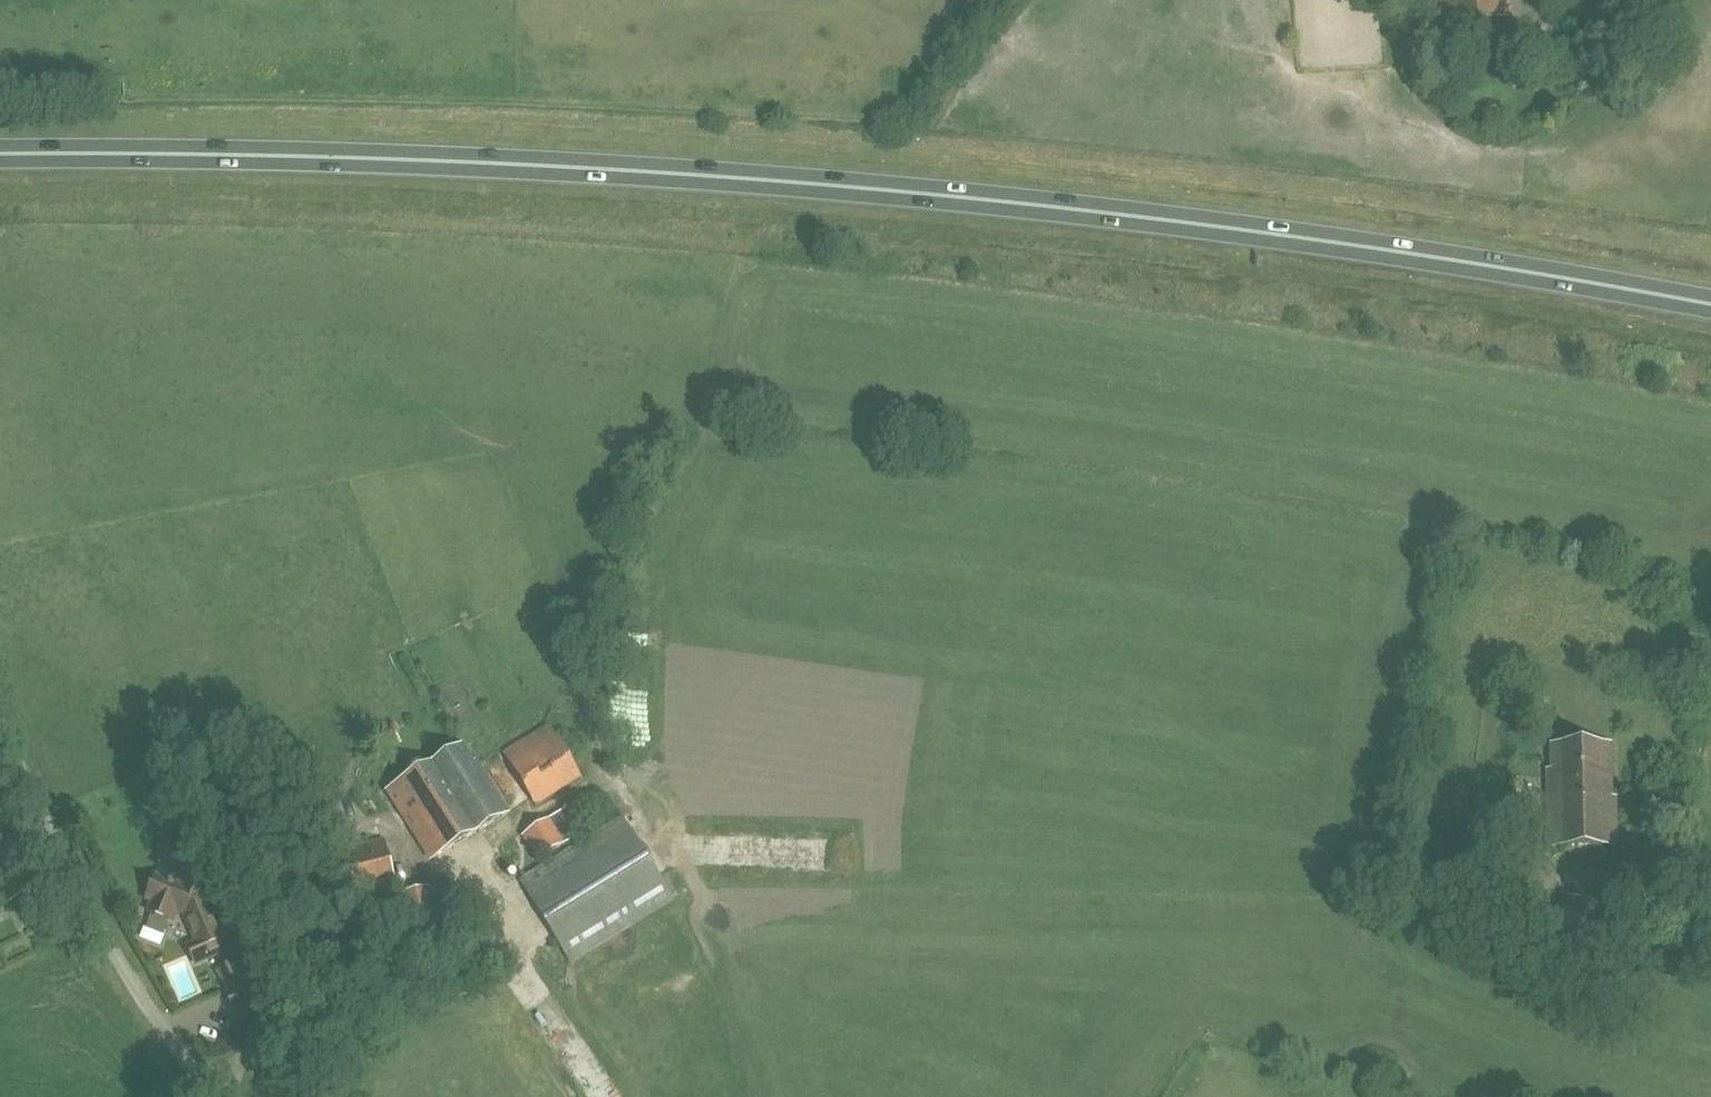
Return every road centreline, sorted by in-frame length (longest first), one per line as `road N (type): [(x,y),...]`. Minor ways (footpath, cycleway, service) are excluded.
road 1 (trunk): [(0,155),(659,174),(1097,213),(1710,304)]
road 2 (unclassified): [(213,1096),(92,916),(0,722)]
road 3 (track): [(232,1096),(239,1061),(275,1041),(522,945)]

